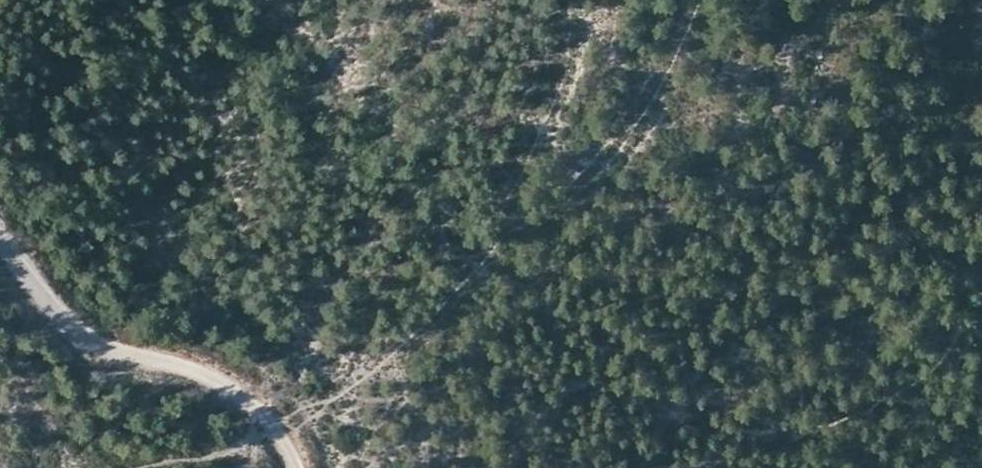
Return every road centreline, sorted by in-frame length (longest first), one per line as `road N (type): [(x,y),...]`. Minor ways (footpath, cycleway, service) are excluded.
road 1 (track): [(0,240),(72,330),(100,350),(221,382),(274,425),(296,467)]

